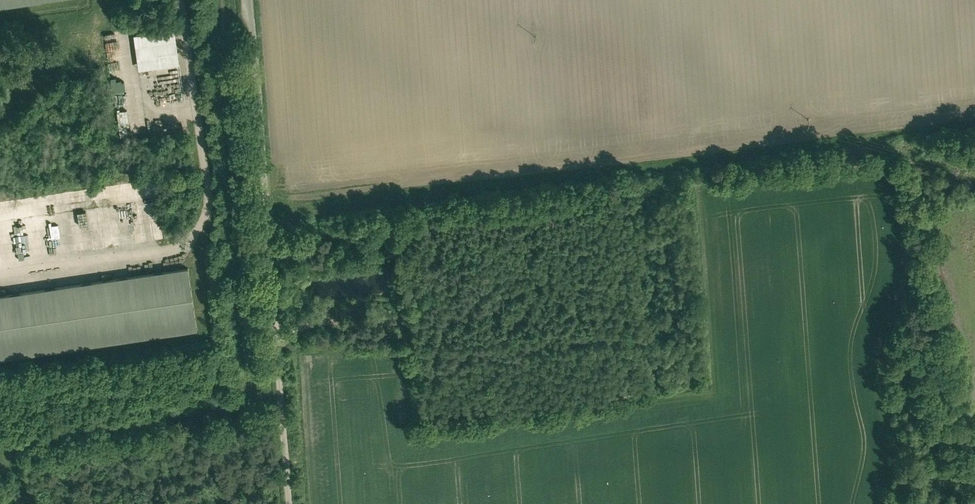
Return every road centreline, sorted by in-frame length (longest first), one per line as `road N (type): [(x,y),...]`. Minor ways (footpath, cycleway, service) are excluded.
road 1 (unclassified): [(247,0),(288,503)]

